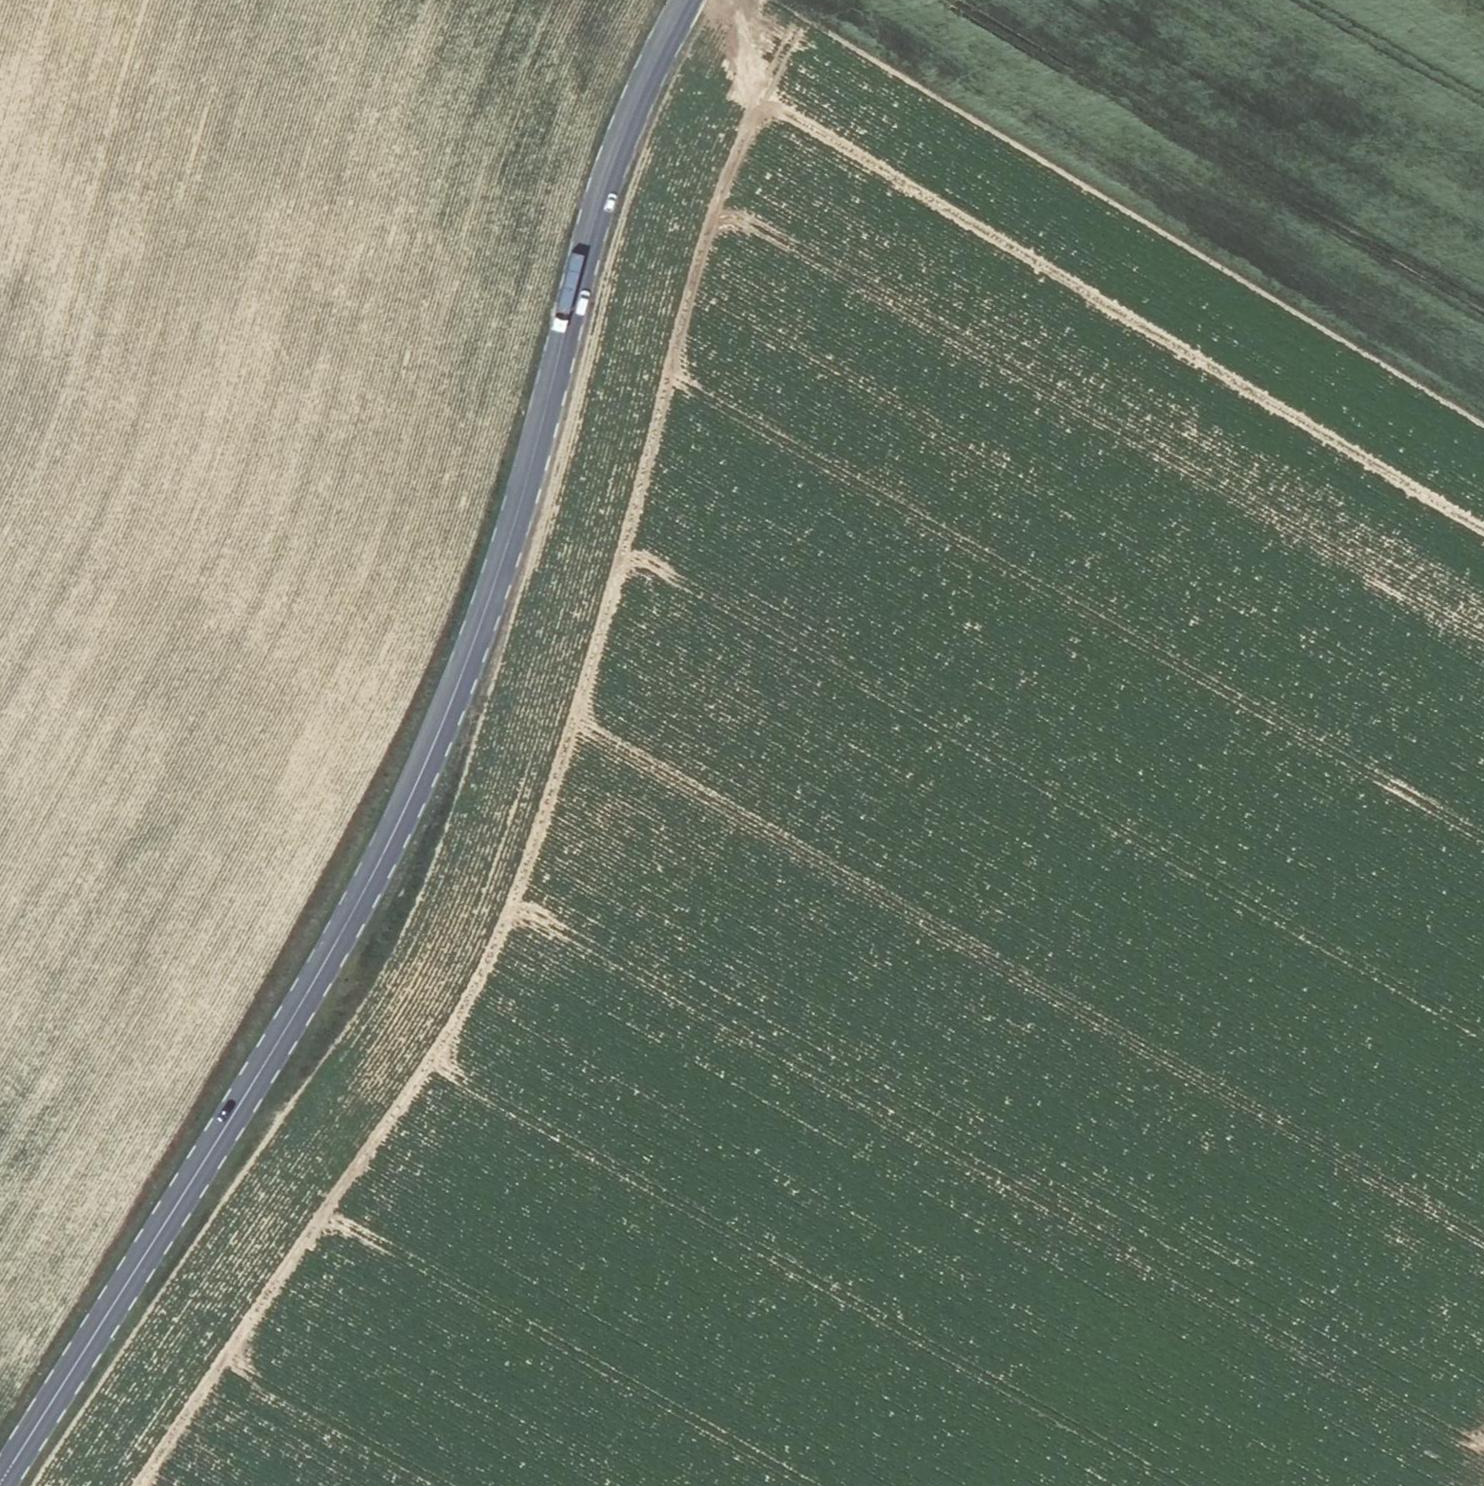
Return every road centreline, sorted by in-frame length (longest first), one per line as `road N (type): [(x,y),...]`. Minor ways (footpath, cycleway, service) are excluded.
road 1 (secondary): [(686,0),(645,66),(587,219),(522,489),(420,782),(249,1084),(0,1466)]

